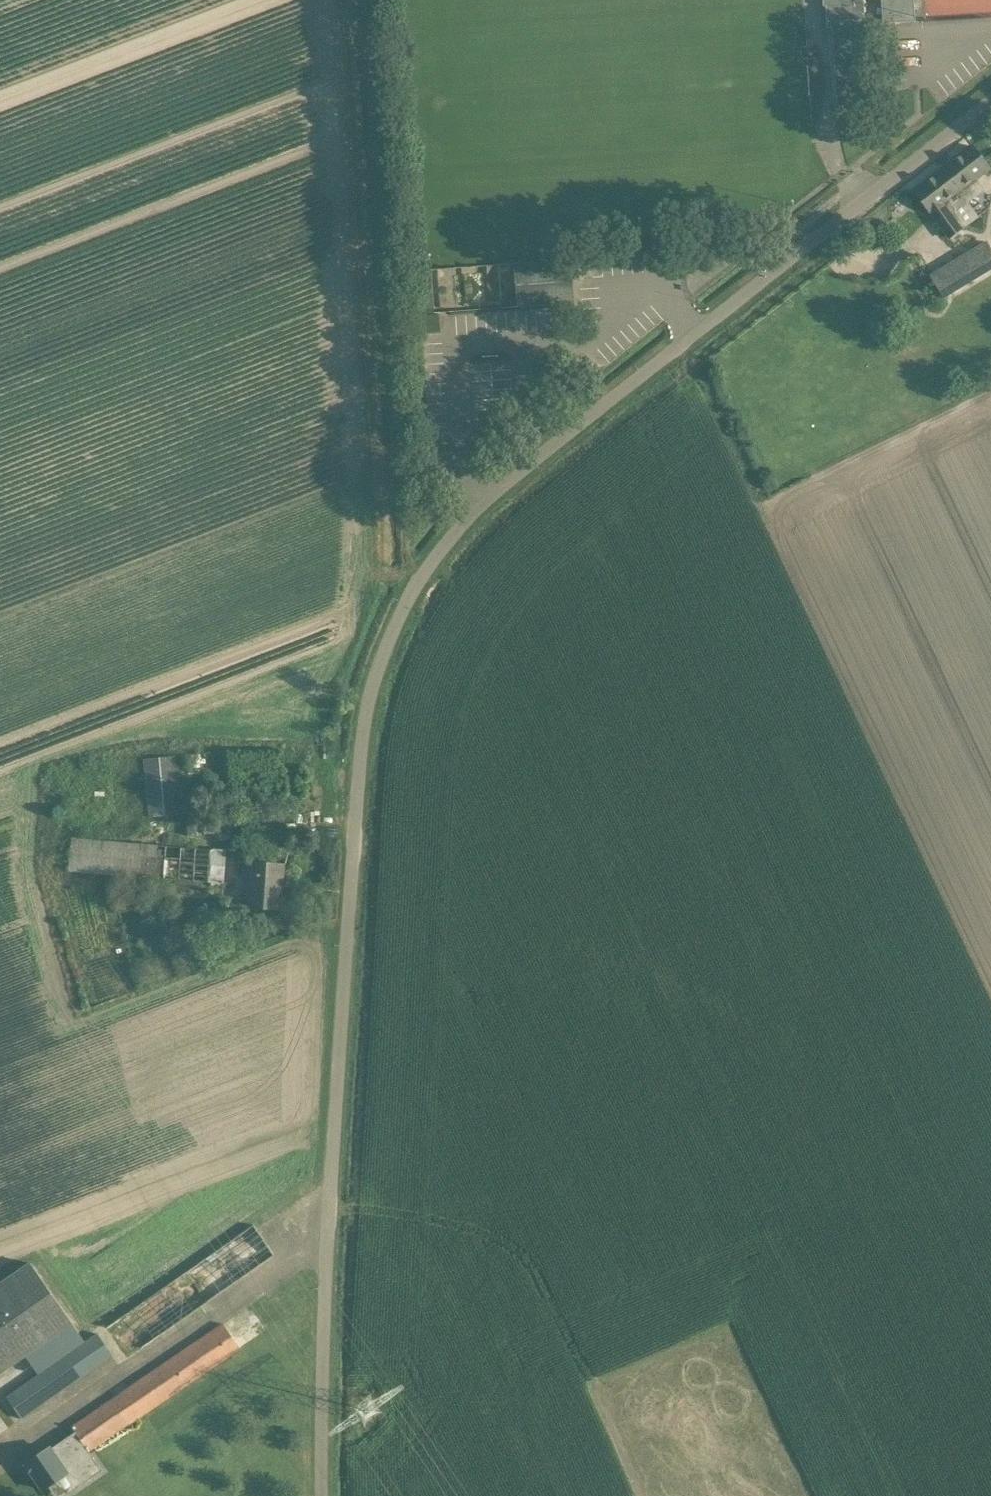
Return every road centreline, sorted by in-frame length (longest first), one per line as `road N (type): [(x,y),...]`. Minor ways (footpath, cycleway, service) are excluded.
road 1 (unclassified): [(324,1495),(324,1319),(359,774),(372,691),(405,607),(445,543),(528,466),(990,100)]

